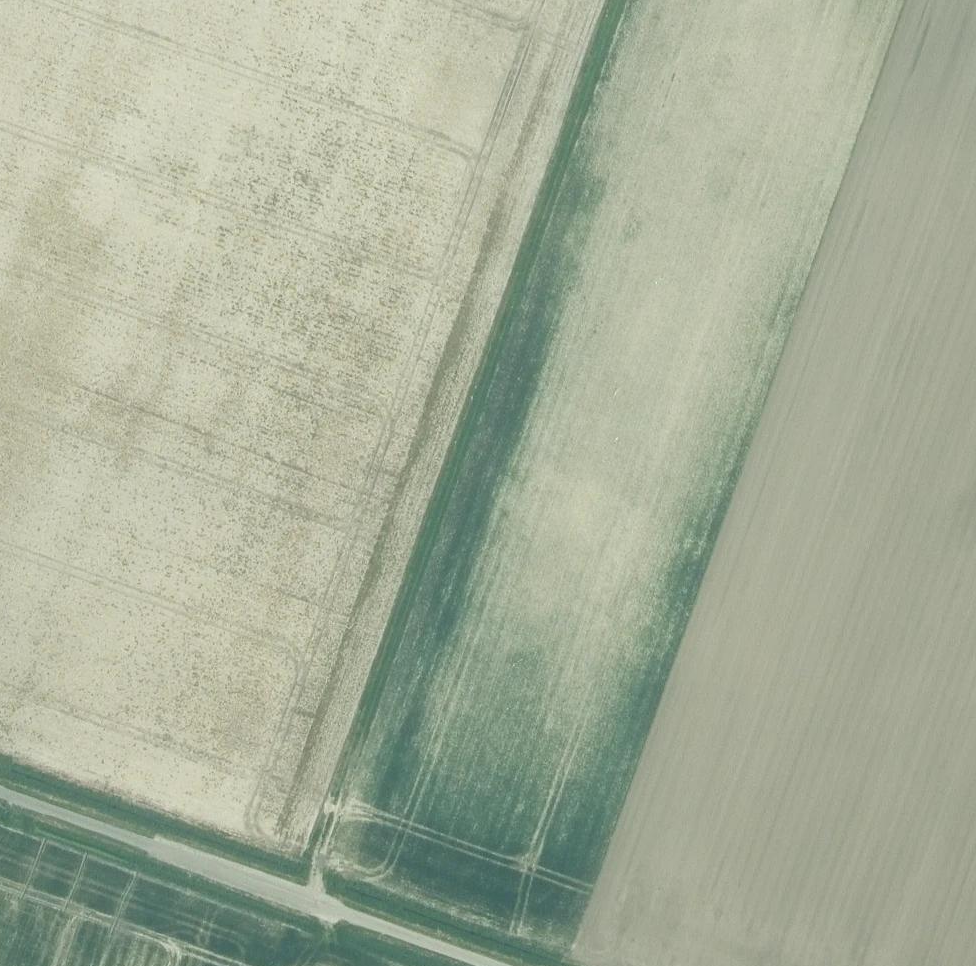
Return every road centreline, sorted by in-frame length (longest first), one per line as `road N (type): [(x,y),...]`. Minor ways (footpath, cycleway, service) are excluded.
road 1 (track): [(620,0),(318,864),(323,948)]
road 2 (unclassified): [(490,965),(0,792)]

